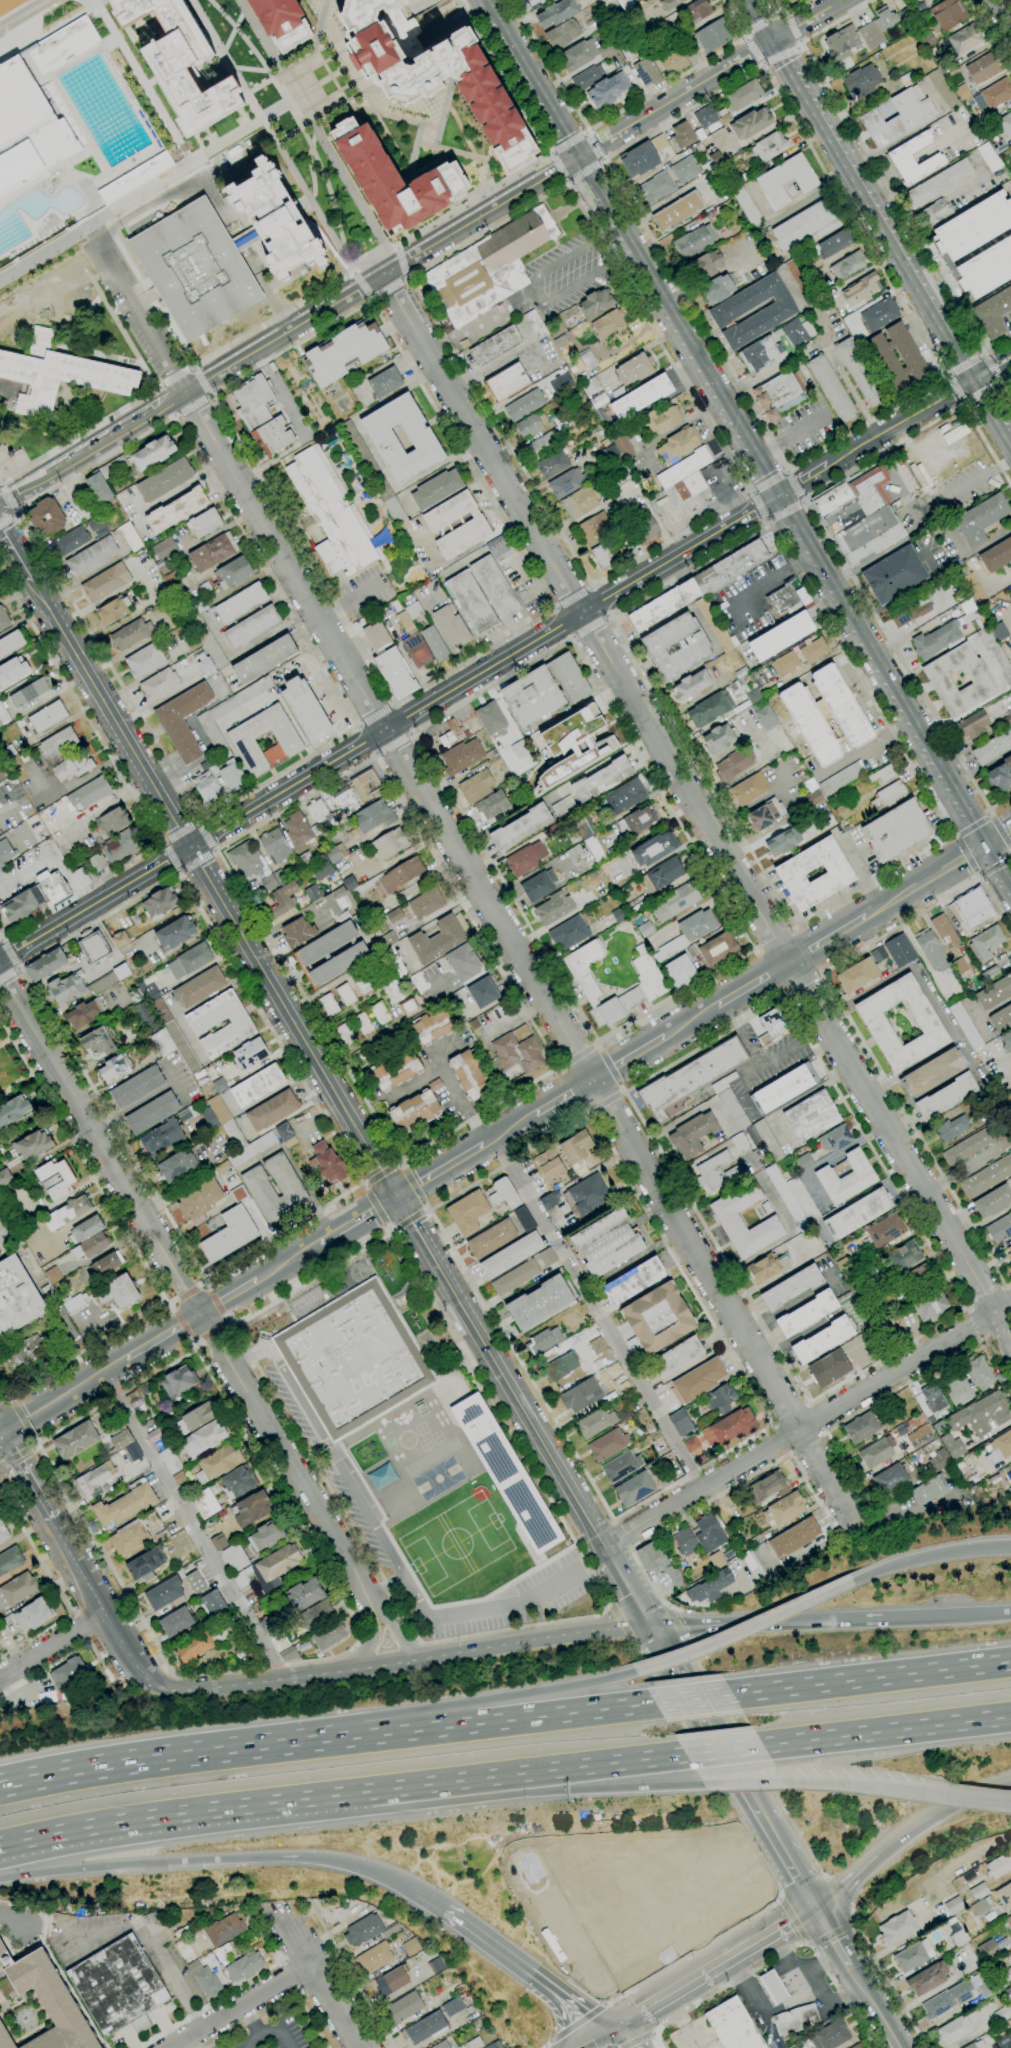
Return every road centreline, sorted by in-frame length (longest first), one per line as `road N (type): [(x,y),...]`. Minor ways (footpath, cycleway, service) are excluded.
road 1 (residential): [(95,237),(855,1526)]
road 2 (residential): [(384,274),(1010,1334)]
road 3 (tertiary): [(0,502),(841,0)]
road 4 (tertiary): [(189,848),(611,1560)]
road 5 (residential): [(0,973),(374,1610)]
road 6 (residential): [(650,1626),(283,1680),(156,1687)]
road 7 (residential): [(603,1546),(1010,1303)]
road 8 (residential): [(387,732),(779,493)]
road 9 (motorway): [(0,1878),(316,1858),(373,1869),(437,1904)]
road 10 (motorway): [(0,1846),(368,1791)]
road 11 (secondary): [(779,493),(964,805)]
road 12 (secondary): [(970,382),(787,76)]
road 13 (secondary): [(579,156),(760,462)]
road 14 (motorway): [(653,1703),(321,1742)]
road 15 (motorway): [(982,1615),(650,1626)]
road 16 (motorway): [(635,1670),(365,1716),(321,1742)]
road 17 (motorway): [(321,1742),(0,1790)]
road 18 (tertiary): [(31,578),(189,848)]
road 19 (motorway): [(1010,1661),(731,1694)]
road 20 (motorway): [(761,1745),(1010,1716)]
road 21 (motorway): [(851,1581),(635,1670)]
road 22 (motorway): [(817,1907),(917,1826),(1010,1781)]
road 23 (residential): [(189,848),(387,732)]
road 24 (tertiary): [(650,1626),(763,1816)]
road 25 (residential): [(0,960),(189,848)]
road 26 (motorway): [(504,1774),(542,1791),(702,1785)]
road 27 (residential): [(156,1687),(135,1668),(48,1521)]
road 28 (motorway): [(504,1774),(684,1755)]
road 29 (tertiary): [(667,1996),(817,1907)]
road 30 (residential): [(826,464),(970,382)]
road 31 (motorway): [(846,1785),(1010,1802)]
road 32 (residential): [(170,2047),(311,1963)]
road 33 (motorway): [(1010,1548),(946,1553),(851,1581)]
road 34 (motorway): [(482,1939),(617,2025)]
road 35 (residential): [(280,1909),(359,2047)]
road 36 (tertiary): [(0,1434),(125,1359)]
road 37 (motorway): [(482,1939),(552,2000),(566,2030),(558,2047)]
road 38 (secondary): [(487,0),(560,123)]
road 39 (motorway): [(368,1791),(504,1774)]
road 40 (tertiary): [(881,907),(986,844)]
road 41 (residential): [(0,1677),(104,1615)]

